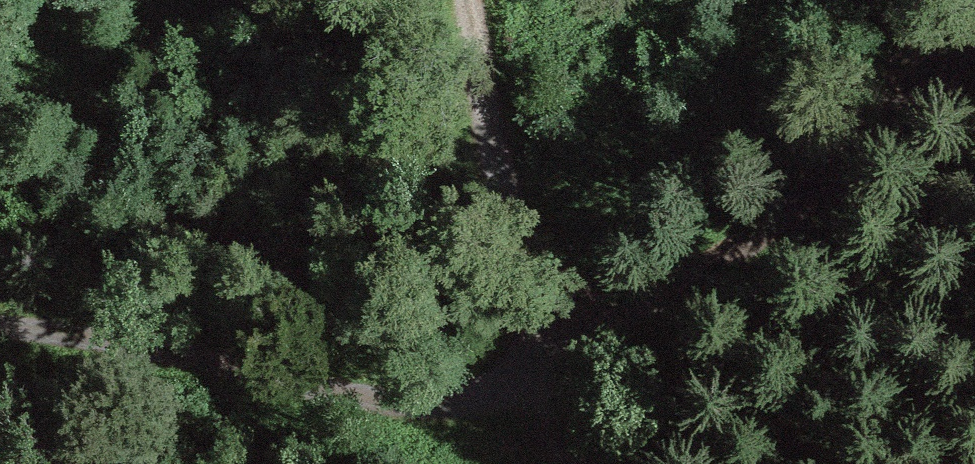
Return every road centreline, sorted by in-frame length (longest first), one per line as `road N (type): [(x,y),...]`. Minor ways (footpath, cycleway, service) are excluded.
road 1 (unclassified): [(0,332),(48,332),(426,410),(547,379)]
road 2 (track): [(557,343),(798,208),(974,34)]
road 3 (track): [(467,0),(557,343)]
road 4 (track): [(557,343),(547,379),(573,463)]

